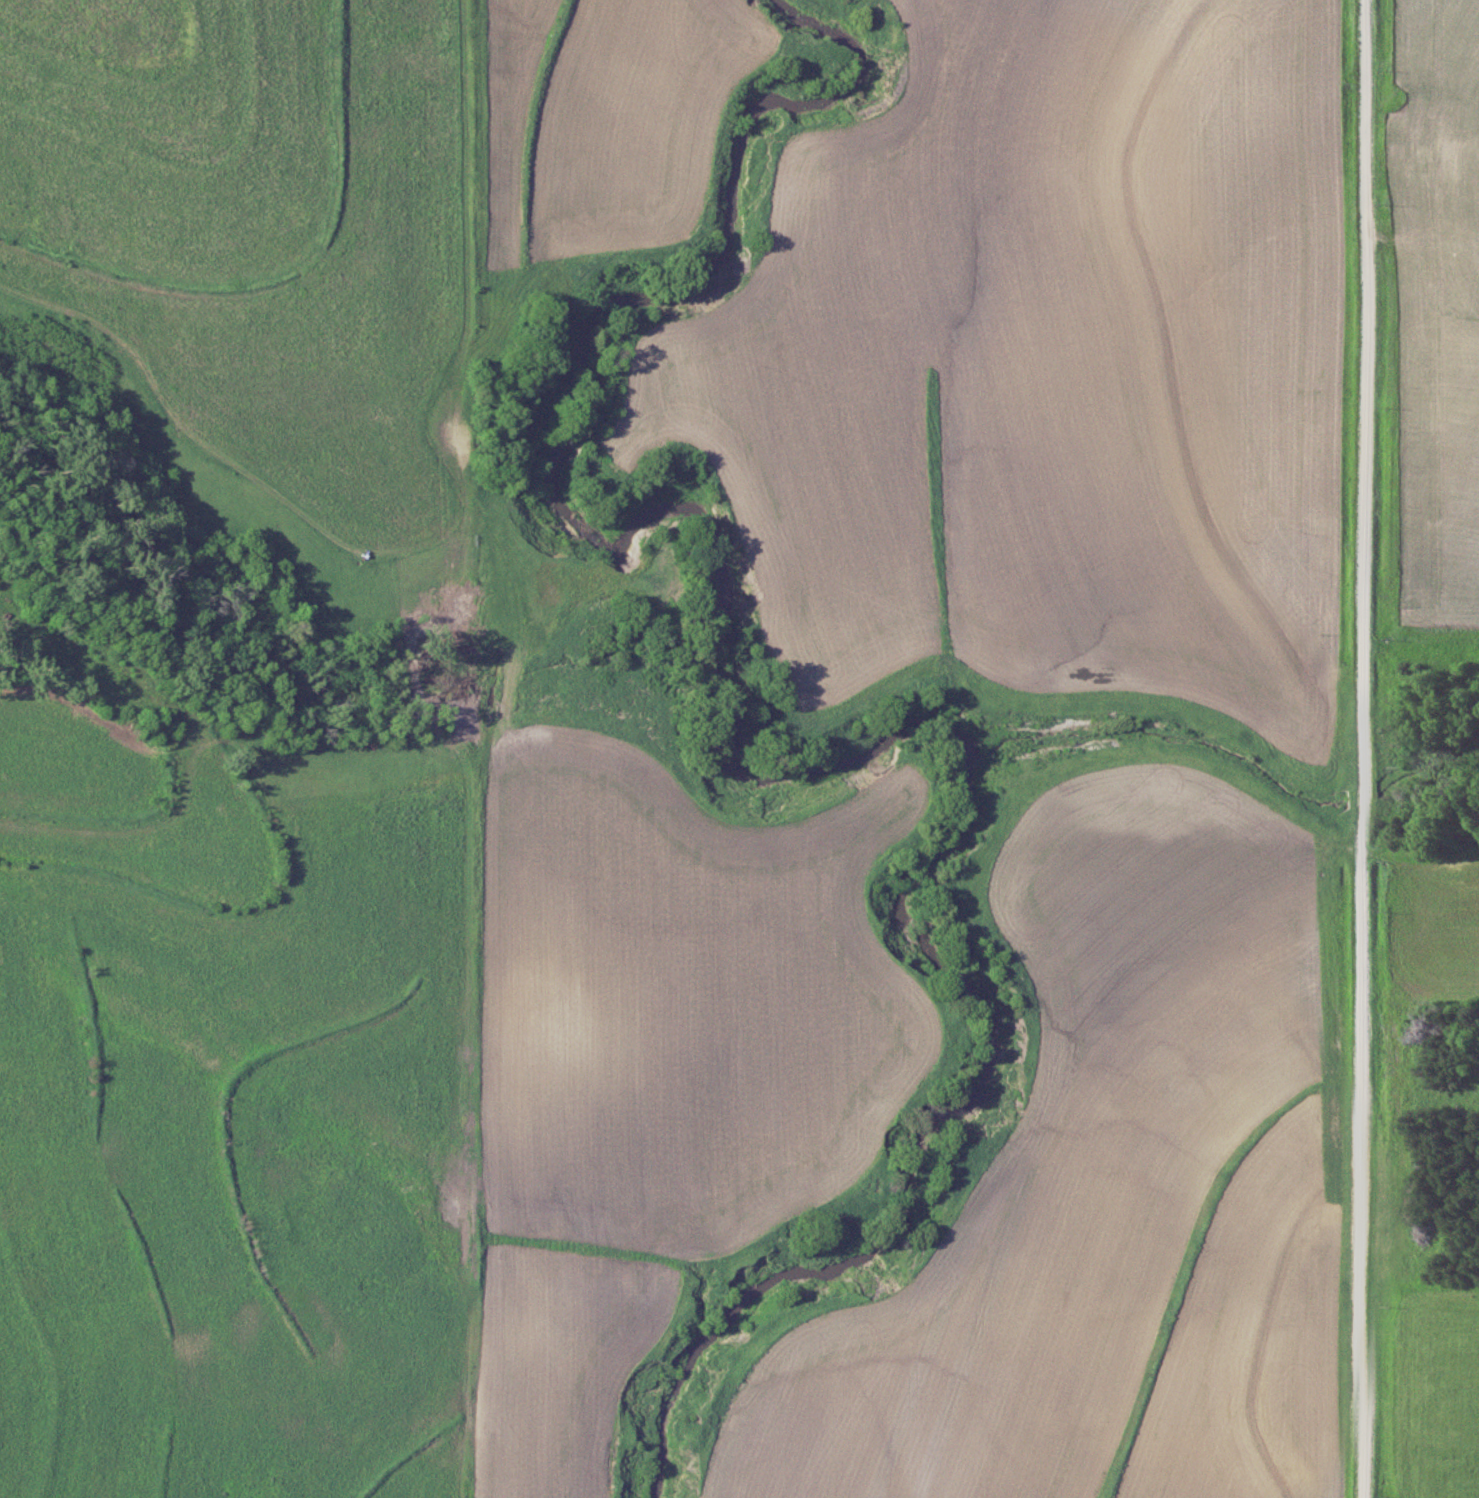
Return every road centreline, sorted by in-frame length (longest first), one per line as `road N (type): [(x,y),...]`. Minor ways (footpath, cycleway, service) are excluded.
road 1 (residential): [(1363,1497),(1362,0)]

